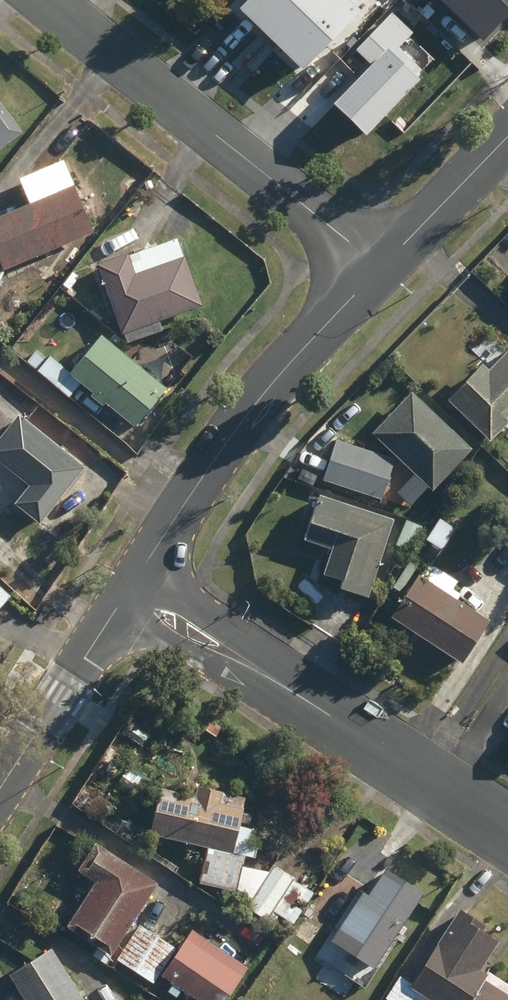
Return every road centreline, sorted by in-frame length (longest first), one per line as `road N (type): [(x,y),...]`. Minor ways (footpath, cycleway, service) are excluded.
road 1 (residential): [(47,0),(381,270)]
road 2 (tertiary): [(143,567),(262,398),(381,270)]
road 3 (residential): [(507,829),(251,665)]
road 4 (tertiary): [(0,784),(112,616)]
road 5 (tertiary): [(381,270),(507,137)]
road 6 (residential): [(251,665),(208,663),(112,616)]
road 7 (residential): [(143,567),(227,626),(251,665)]

